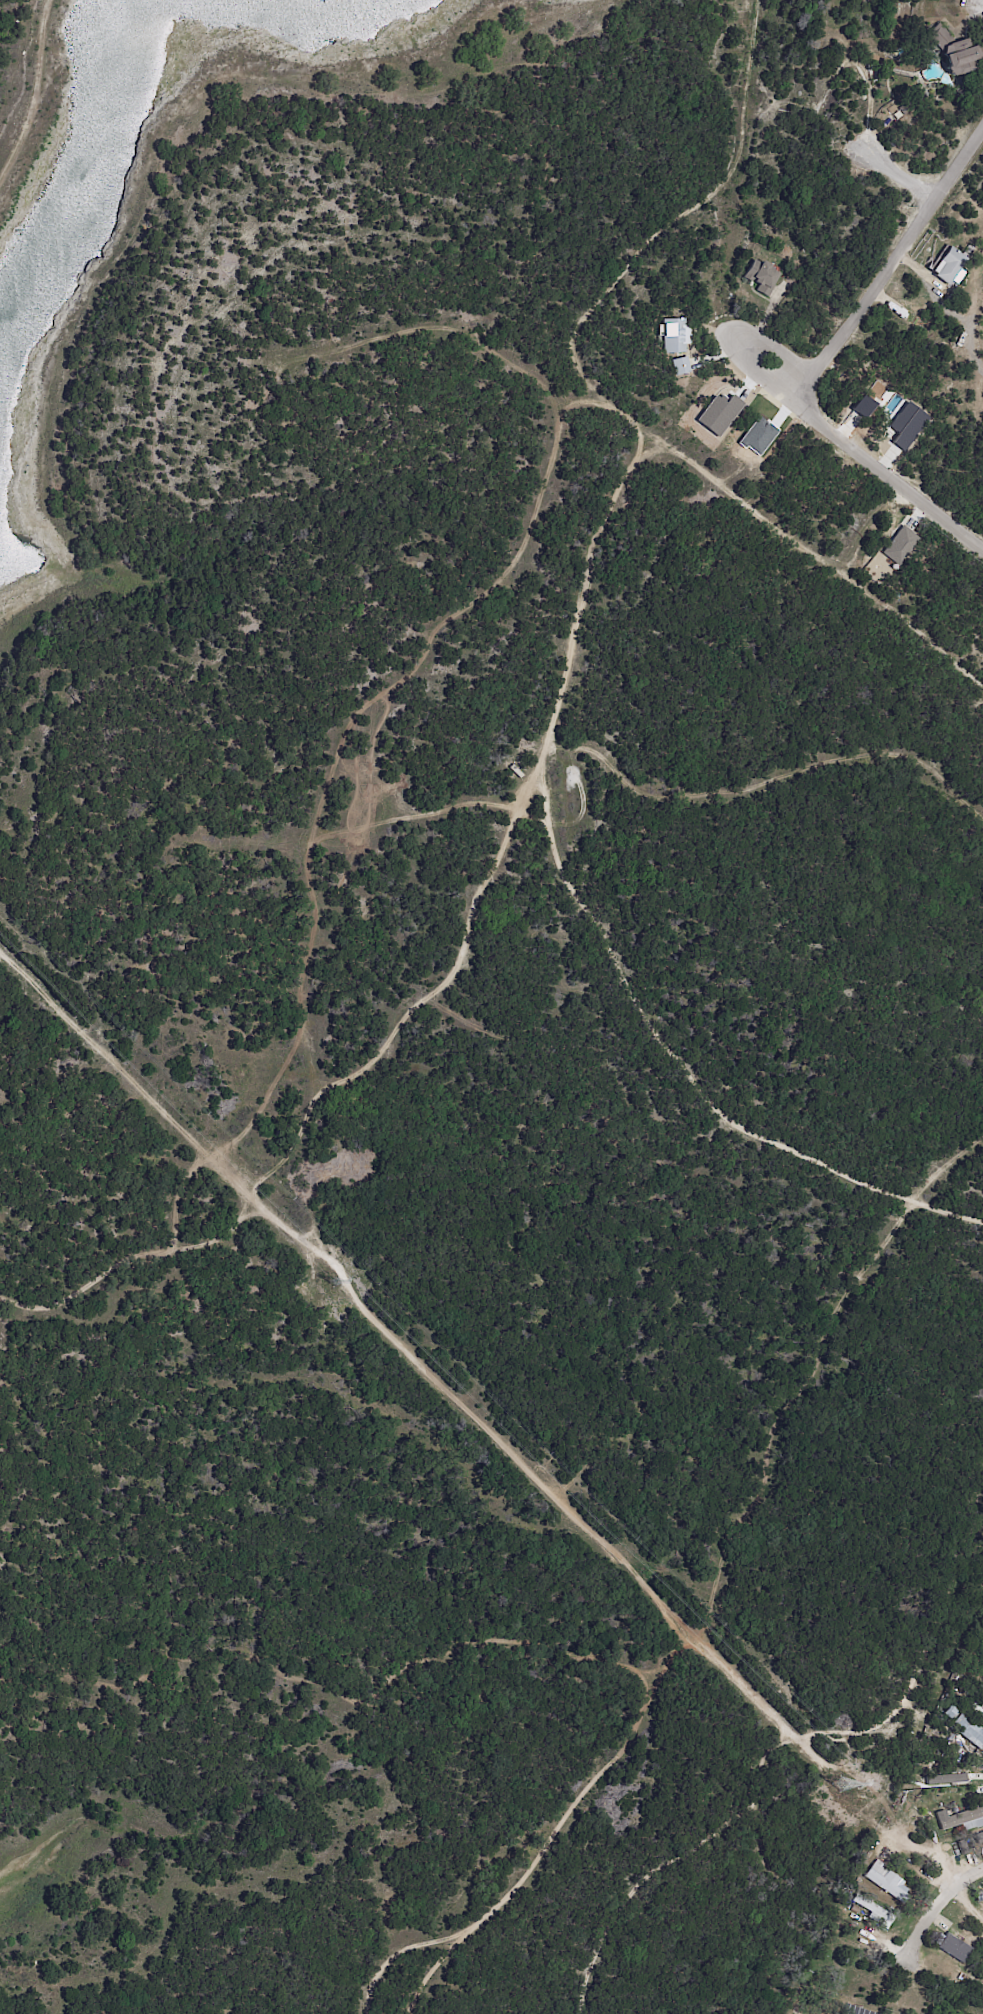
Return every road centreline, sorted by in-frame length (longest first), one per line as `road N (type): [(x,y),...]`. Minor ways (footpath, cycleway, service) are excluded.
road 1 (residential): [(803,389),(982,137)]
road 2 (residential): [(982,538),(835,424),(803,389)]
road 3 (residential): [(883,1963),(982,1868)]

